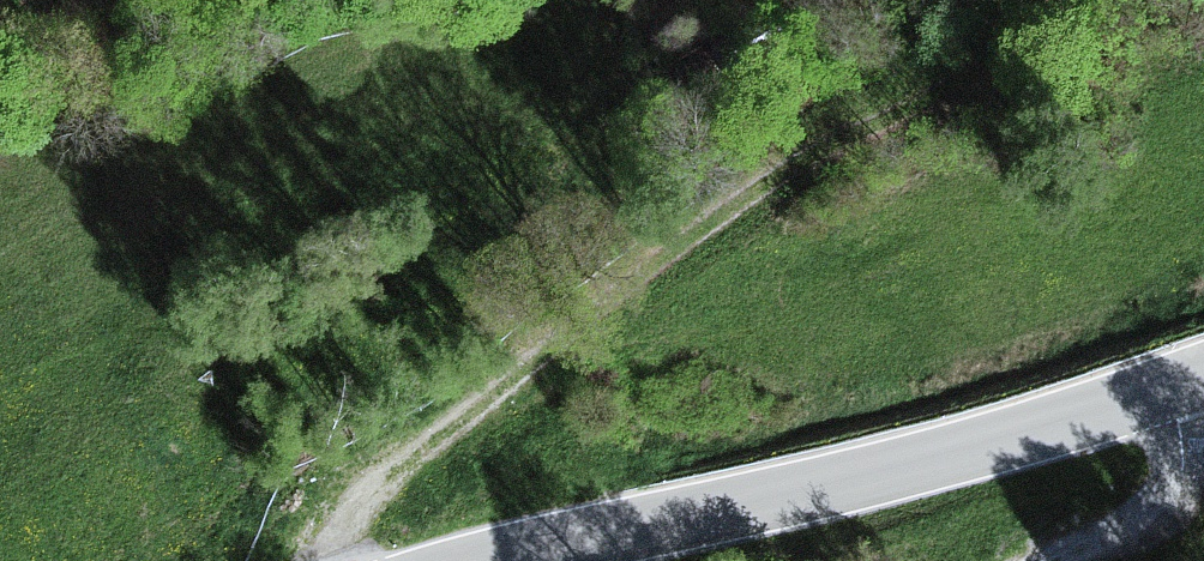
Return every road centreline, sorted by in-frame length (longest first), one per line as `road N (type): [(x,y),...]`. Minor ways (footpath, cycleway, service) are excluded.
road 1 (track): [(333,560),(333,544),(379,471),(739,183),(1016,0)]
road 2 (tertiary): [(1203,376),(962,454),(481,560)]

